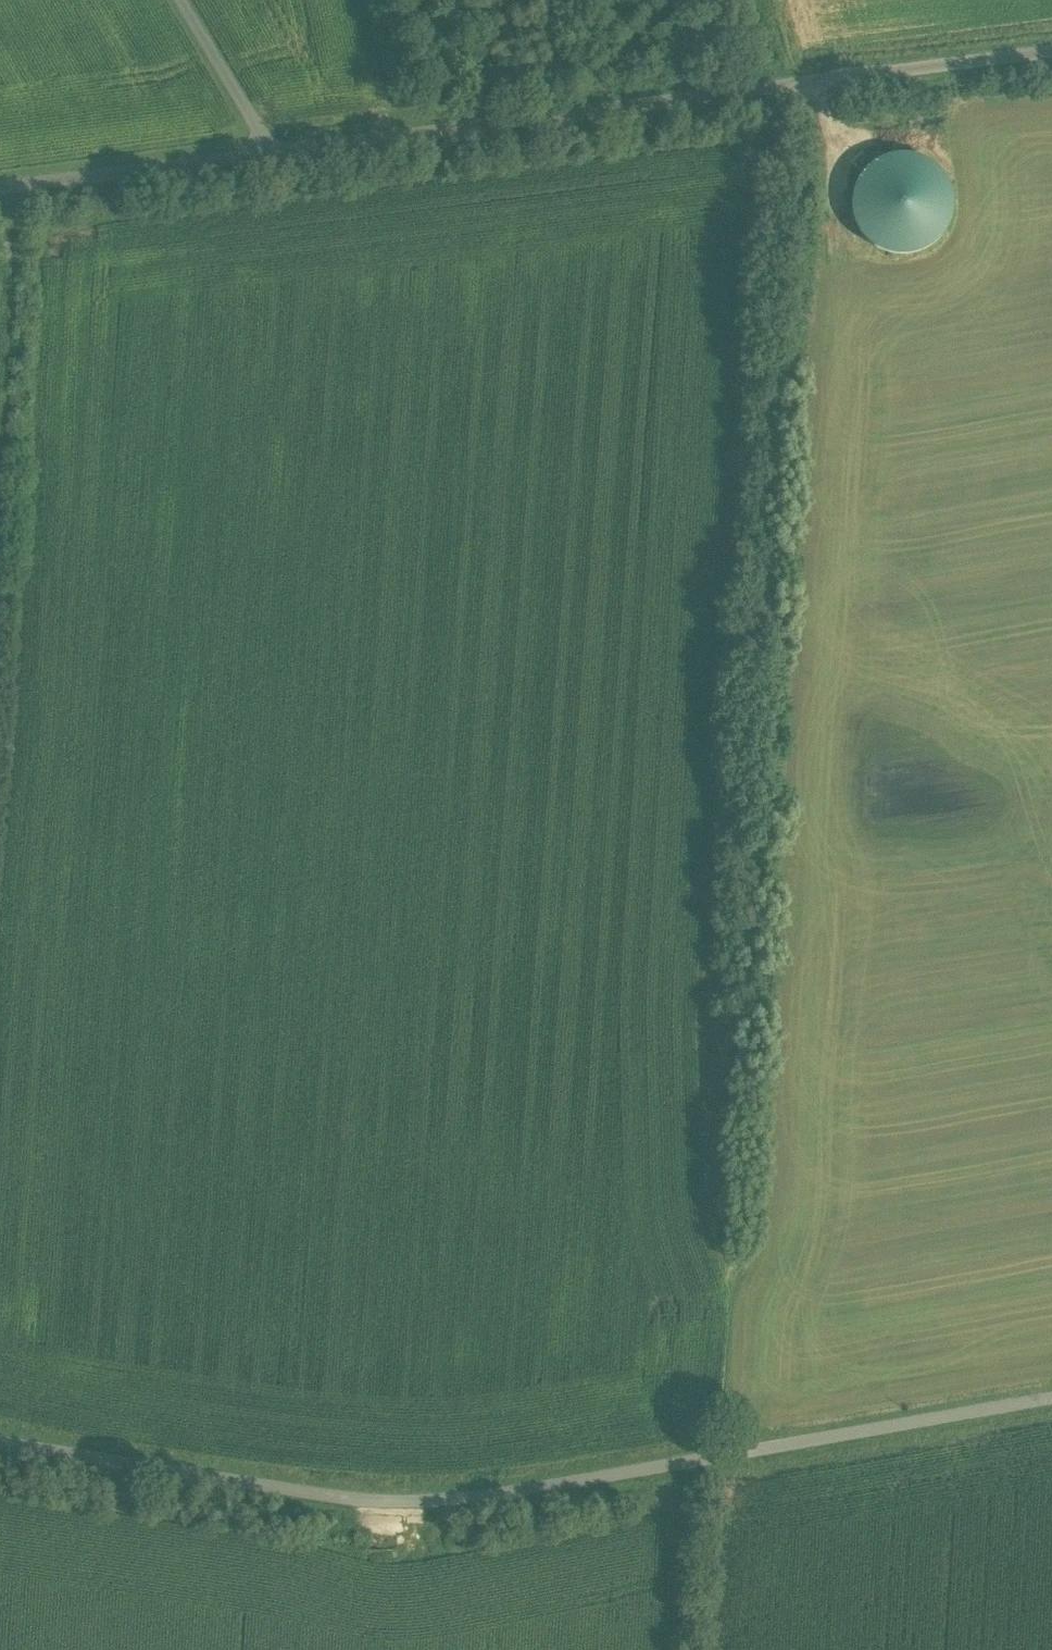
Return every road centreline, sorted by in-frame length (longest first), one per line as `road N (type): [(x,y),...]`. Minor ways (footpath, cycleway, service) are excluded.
road 1 (unclassified): [(1051,1386),(527,1475),(0,1402)]
road 2 (unclassified): [(1051,46),(0,180)]

